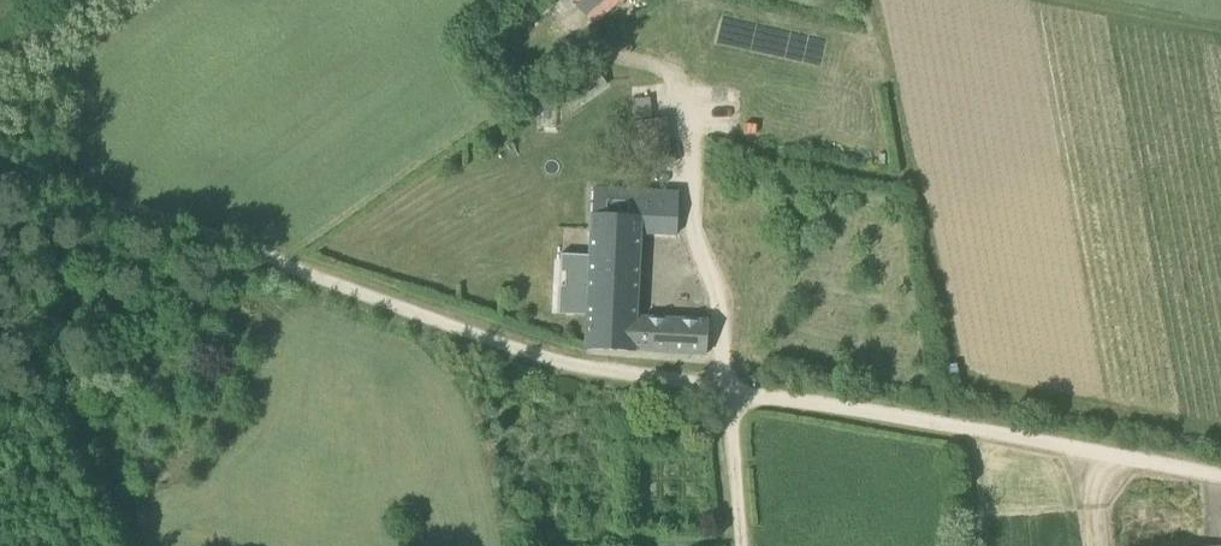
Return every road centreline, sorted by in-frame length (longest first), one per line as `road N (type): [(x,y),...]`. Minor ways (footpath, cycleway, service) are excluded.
road 1 (track): [(0,169),(612,384),(735,395)]
road 2 (track): [(1220,480),(735,395)]
road 3 (track): [(735,395),(674,18)]
road 4 (track): [(750,545),(735,395)]

